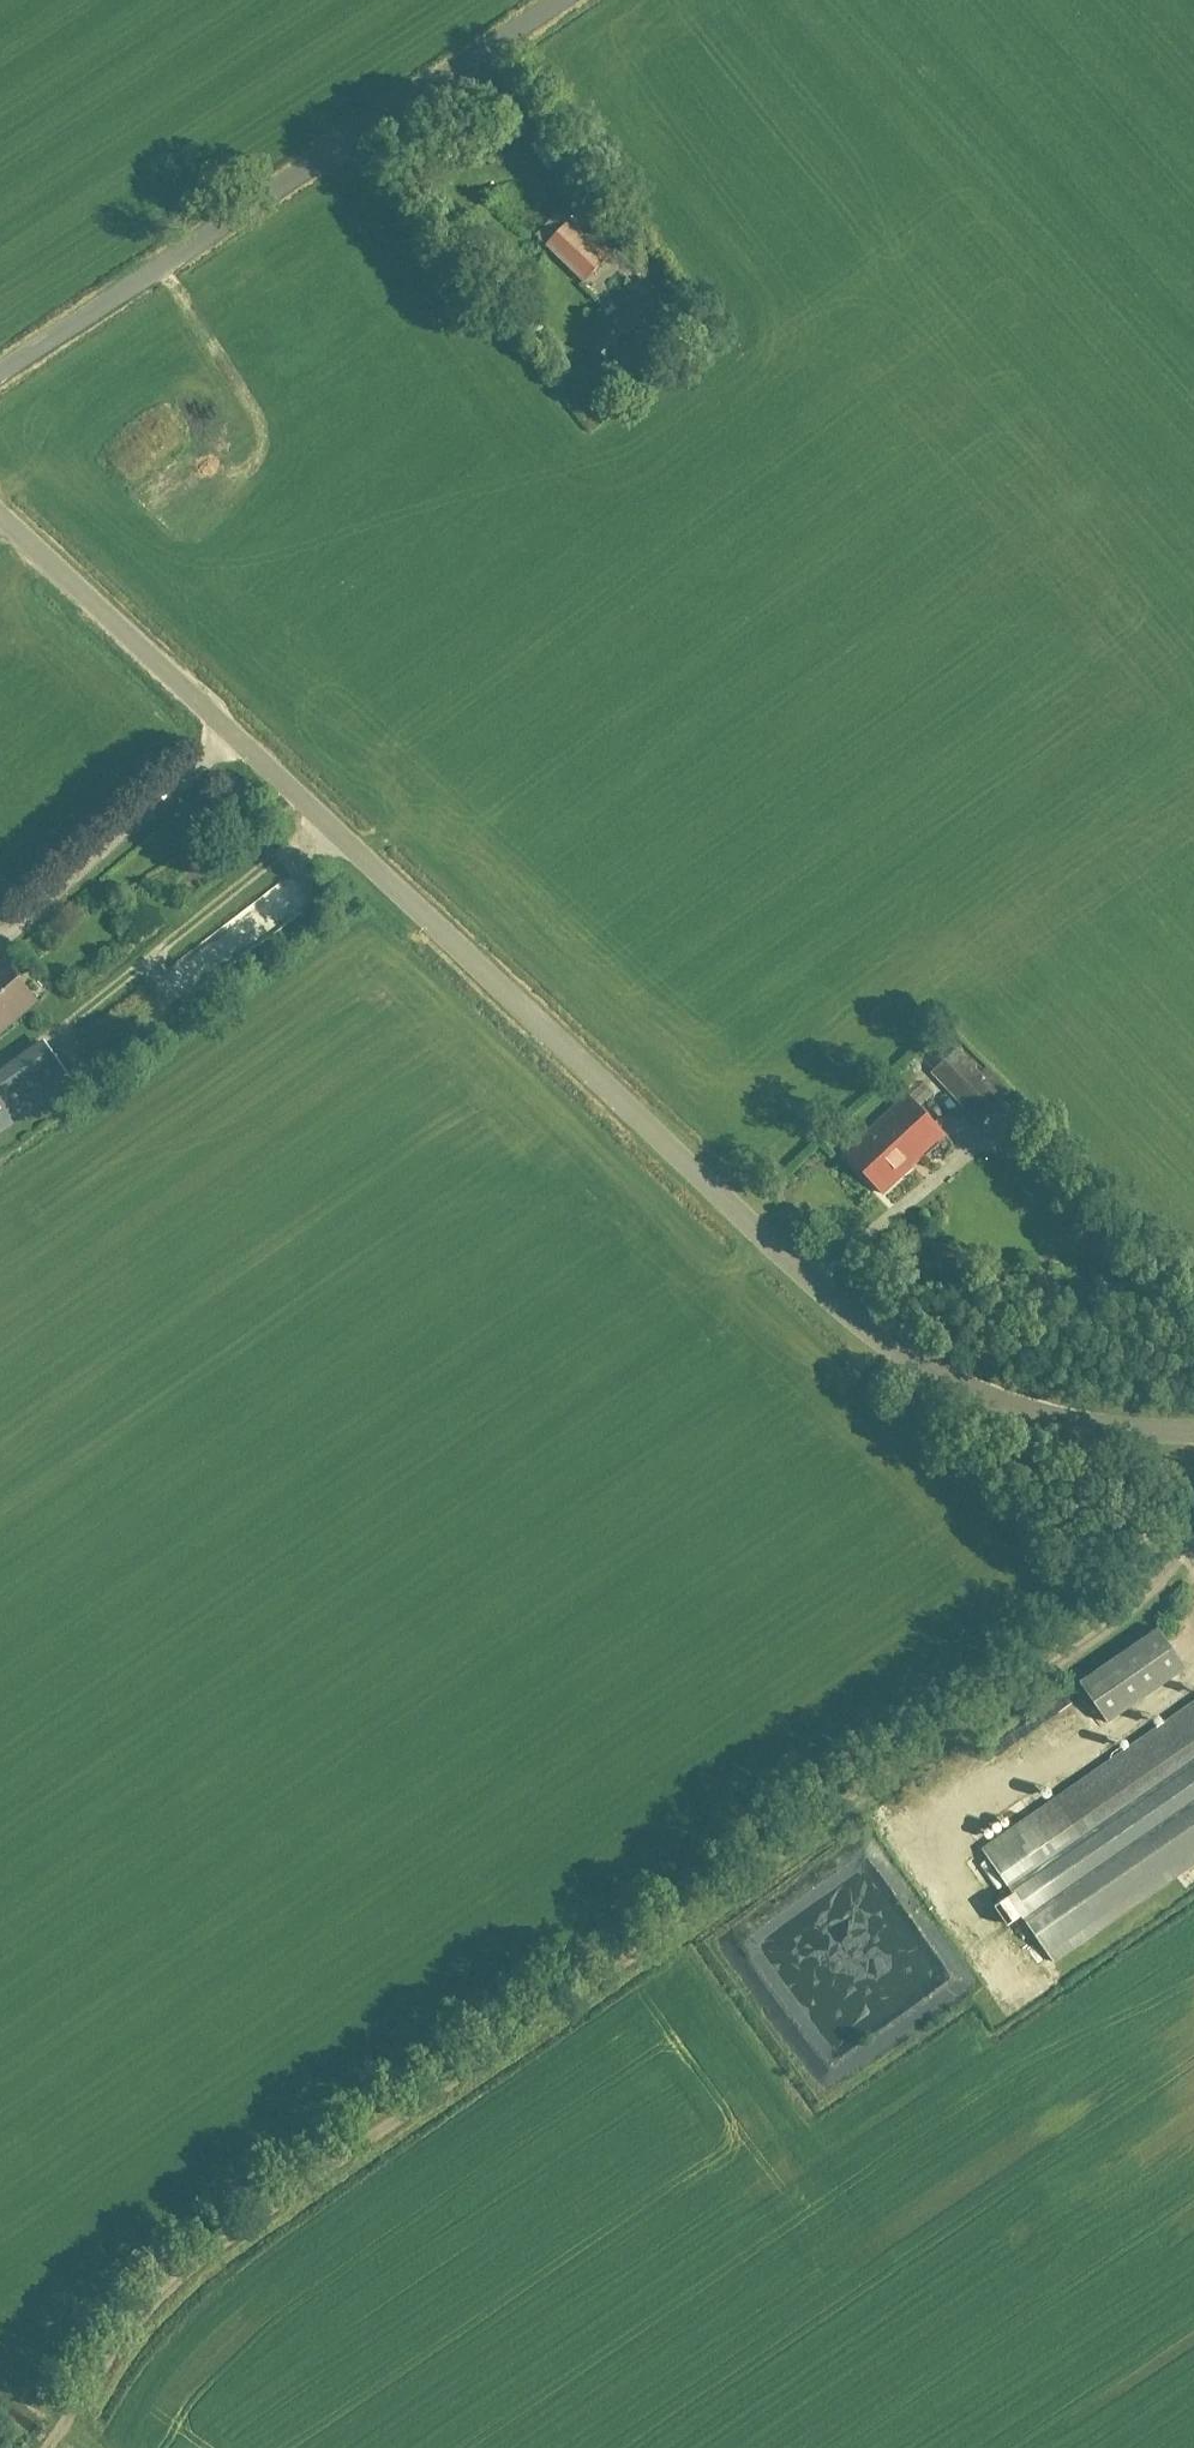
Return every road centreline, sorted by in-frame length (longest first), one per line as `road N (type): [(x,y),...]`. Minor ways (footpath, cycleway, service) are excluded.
road 1 (unclassified): [(1193,1434),(1036,1418),(890,1349),(0,518)]
road 2 (unclassified): [(0,379),(568,0)]

